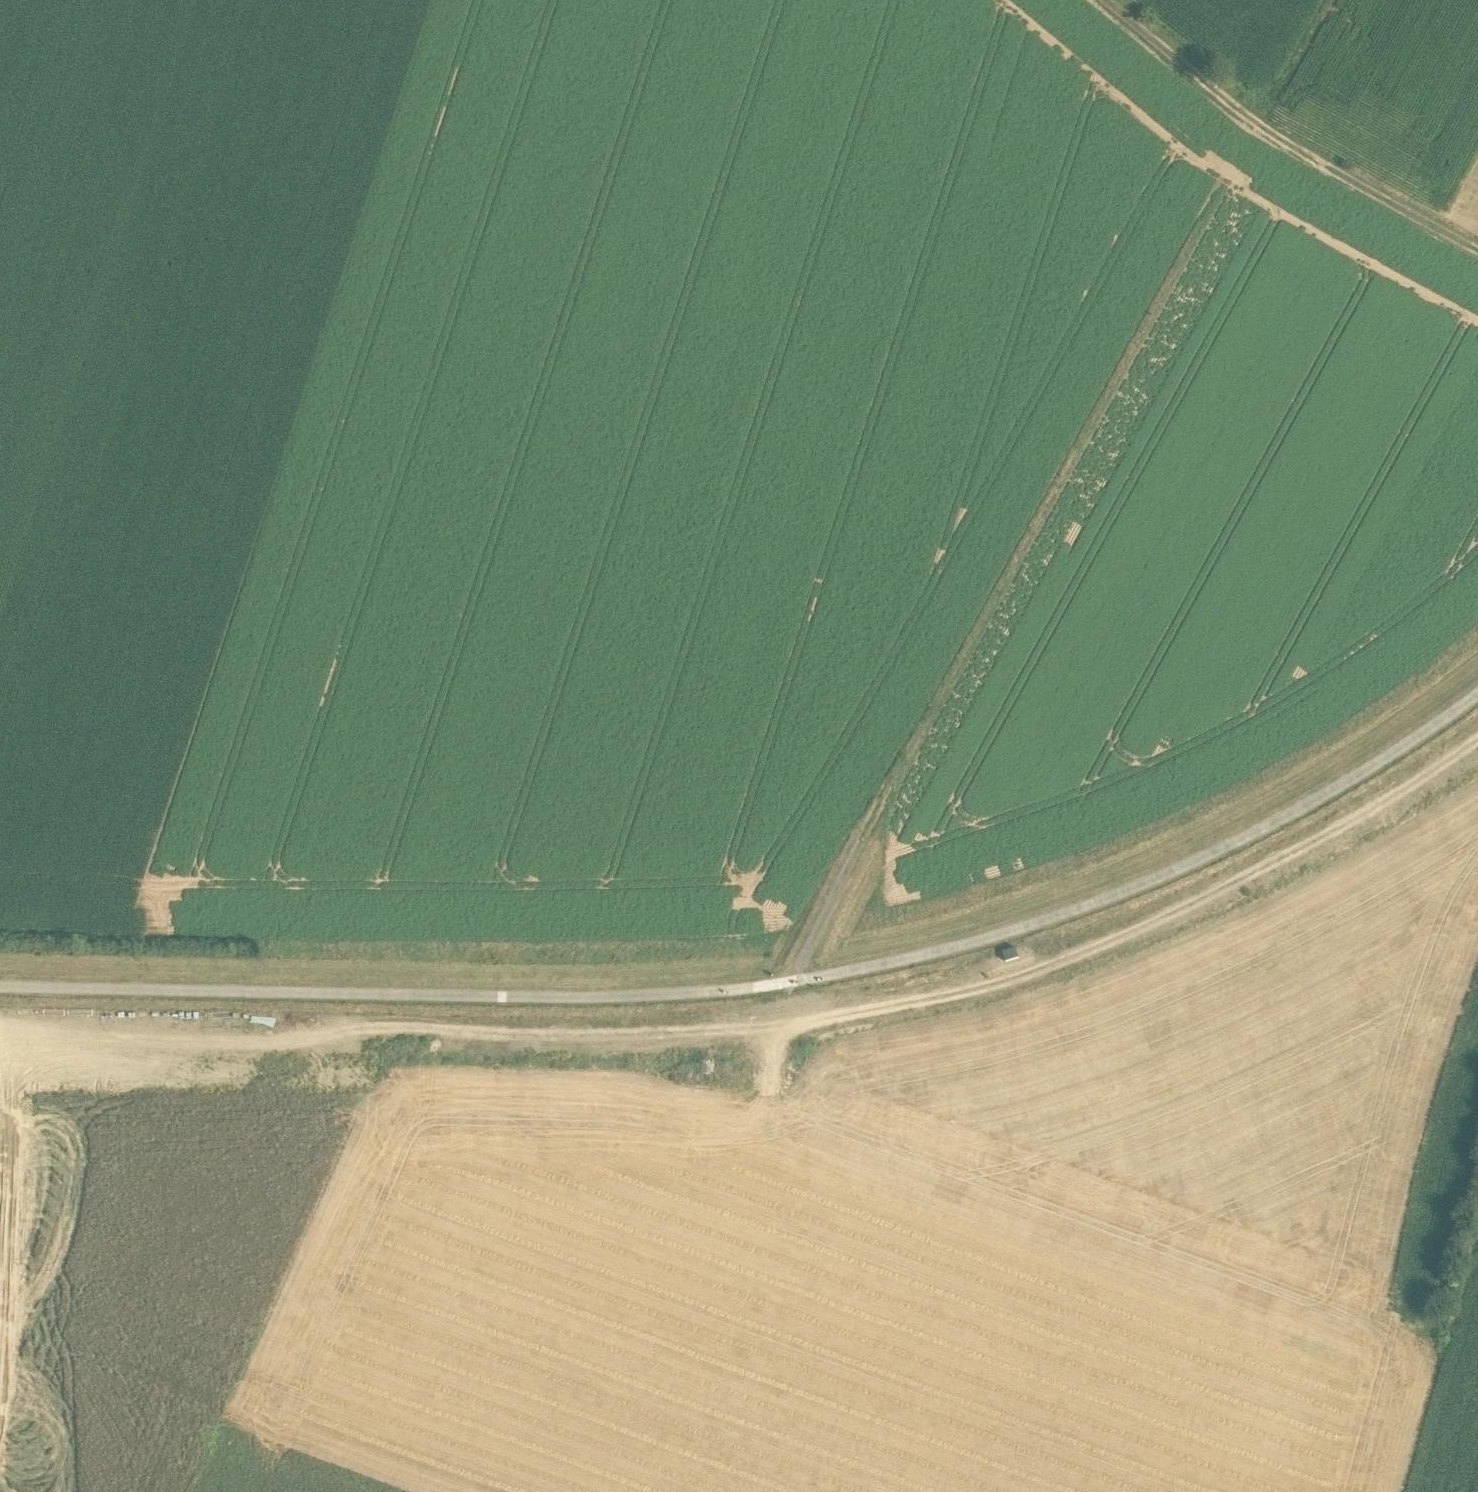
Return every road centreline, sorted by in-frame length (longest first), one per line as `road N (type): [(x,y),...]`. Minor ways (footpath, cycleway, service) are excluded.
road 1 (track): [(0,1035),(713,1039),(819,1021),(1062,964),(1192,913),(1334,836),(1477,743)]
road 2 (track): [(1099,0),(1251,128),(1477,253)]

